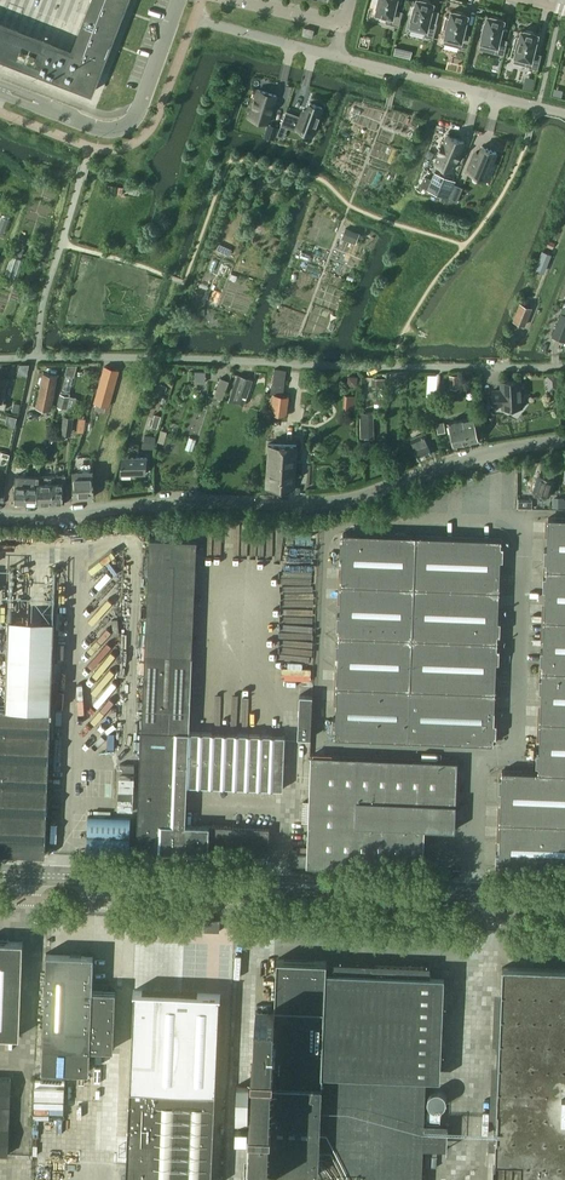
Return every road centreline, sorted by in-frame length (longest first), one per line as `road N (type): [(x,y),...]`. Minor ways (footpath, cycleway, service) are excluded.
road 1 (unclassified): [(474,751),(515,753),(523,522),(380,515),(324,529),(316,745),(357,747)]
road 2 (unclassified): [(0,513),(350,501),(492,452),(564,439)]
road 3 (unclassified): [(0,358),(564,367)]
road 4 (tertiary): [(470,893),(0,875)]
road 5 (tertiary): [(179,0),(129,124),(100,130),(49,110)]
road 6 (unclassified): [(470,893),(474,751)]
road 7 (residential): [(349,0),(342,27),(232,0)]

